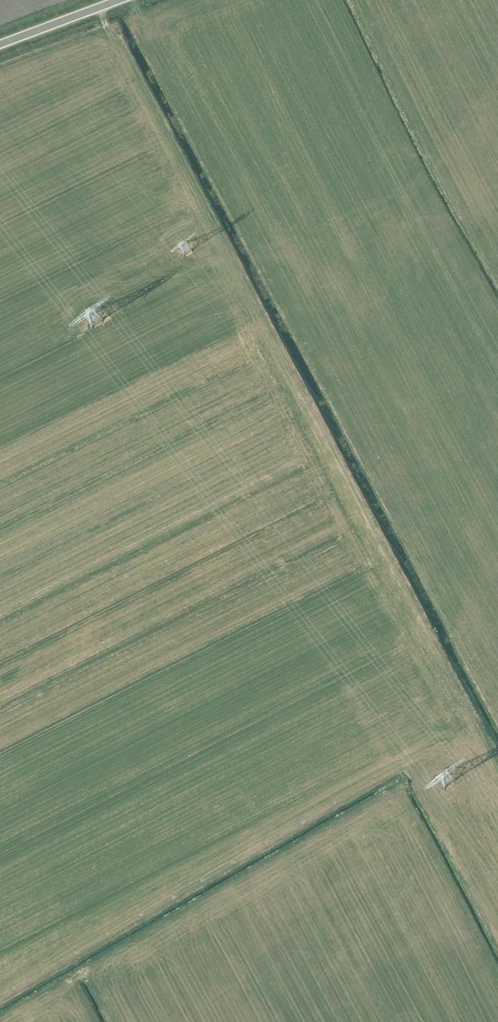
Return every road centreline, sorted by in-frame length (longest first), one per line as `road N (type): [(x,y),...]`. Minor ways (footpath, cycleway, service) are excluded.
road 1 (tertiary): [(0,53),(137,0)]

